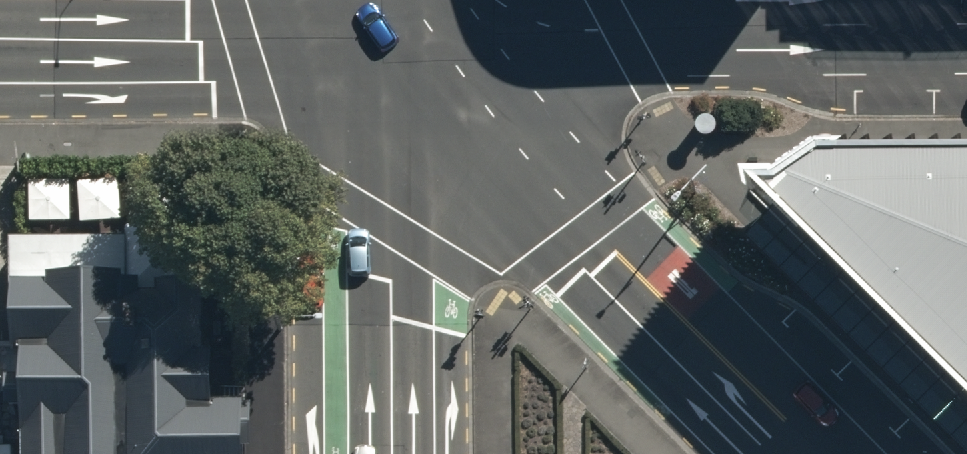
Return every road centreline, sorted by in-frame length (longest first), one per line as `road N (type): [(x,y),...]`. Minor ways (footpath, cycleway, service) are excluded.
road 1 (tertiary): [(815,453),(387,31)]
road 2 (tertiary): [(387,31),(966,27)]
road 3 (secondary): [(389,453),(387,31)]
road 4 (tertiary): [(0,32),(387,31)]

